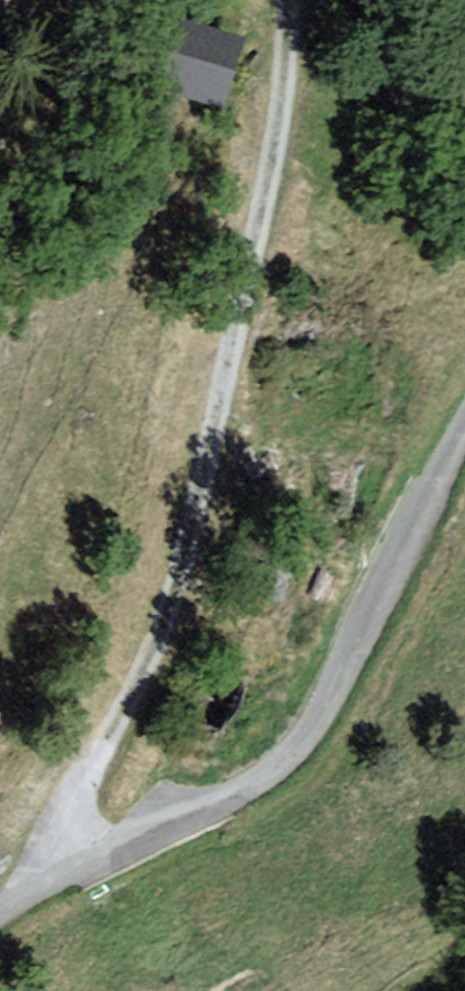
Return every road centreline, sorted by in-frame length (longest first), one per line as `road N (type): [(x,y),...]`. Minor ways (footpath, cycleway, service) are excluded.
road 1 (unclassified): [(62,877),(57,831),(148,679),(193,546),(273,173),(295,0)]
road 2 (unclassified): [(62,877),(219,802),(268,774),(307,736),(464,443)]

